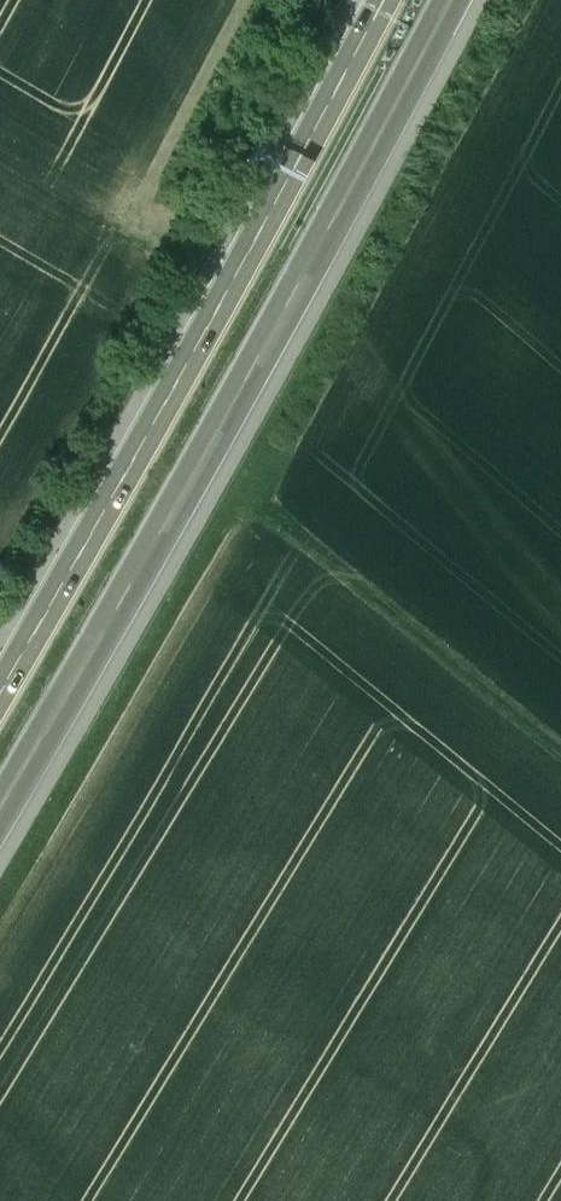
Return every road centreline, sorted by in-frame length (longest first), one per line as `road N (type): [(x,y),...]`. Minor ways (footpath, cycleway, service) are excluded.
road 1 (motorway): [(0,808),(451,0)]
road 2 (motorway): [(391,0),(0,673)]
road 3 (track): [(560,758),(286,534)]

